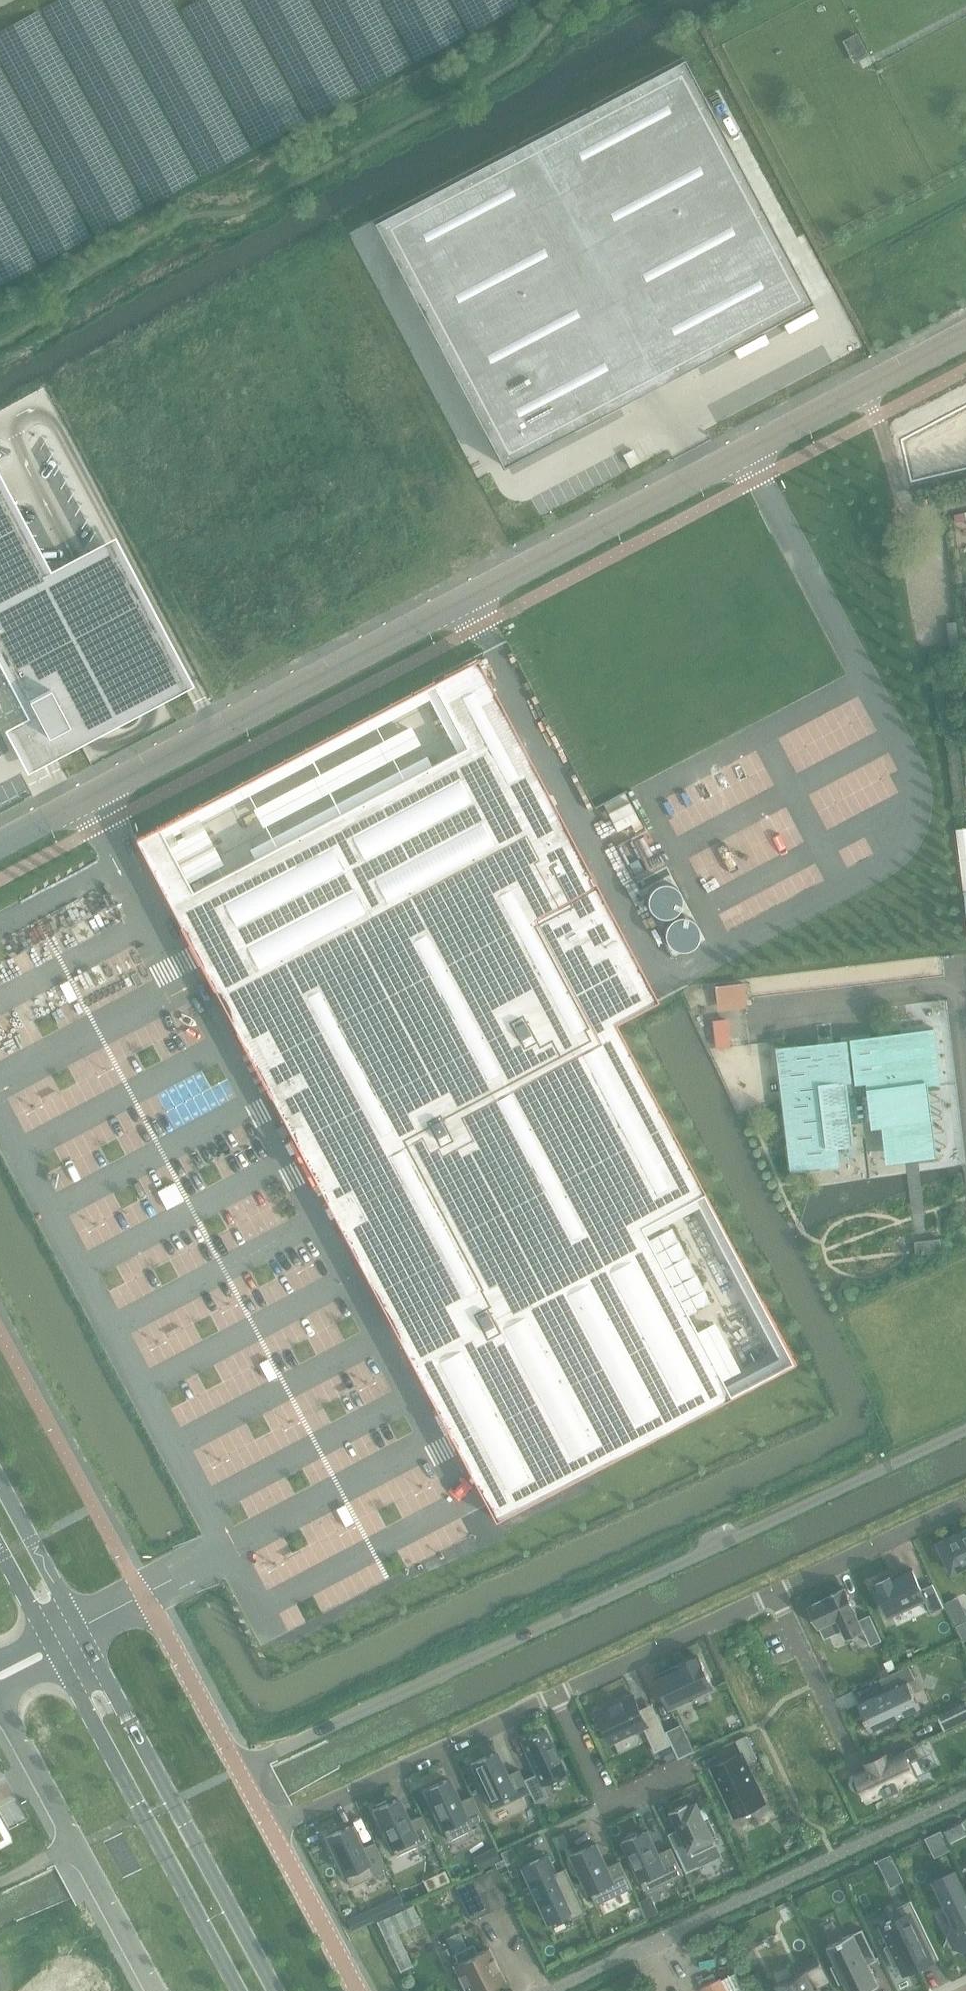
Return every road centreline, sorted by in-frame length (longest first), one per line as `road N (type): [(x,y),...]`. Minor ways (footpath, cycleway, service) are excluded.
road 1 (unclassified): [(0,842),(965,332)]
road 2 (residential): [(240,1771),(965,1430)]
road 3 (tertiary): [(275,1990),(79,1628)]
road 4 (tertiary): [(59,1661),(240,1990)]
road 5 (residential): [(271,1829),(558,1698)]
road 6 (residential): [(558,1698),(778,1593)]
road 7 (residential): [(558,1698),(611,1812),(690,1776)]
road 8 (residential): [(778,1593),(965,1503)]
road 9 (residential): [(240,1771),(143,1595)]
road 10 (residential): [(356,1990),(271,1829)]
road 11 (residential): [(778,1593),(849,1748)]
road 12 (tertiary): [(79,1628),(0,1482)]
road 13 (residential): [(74,1846),(154,1990)]
road 14 (unclassified): [(74,1846),(0,1710)]

